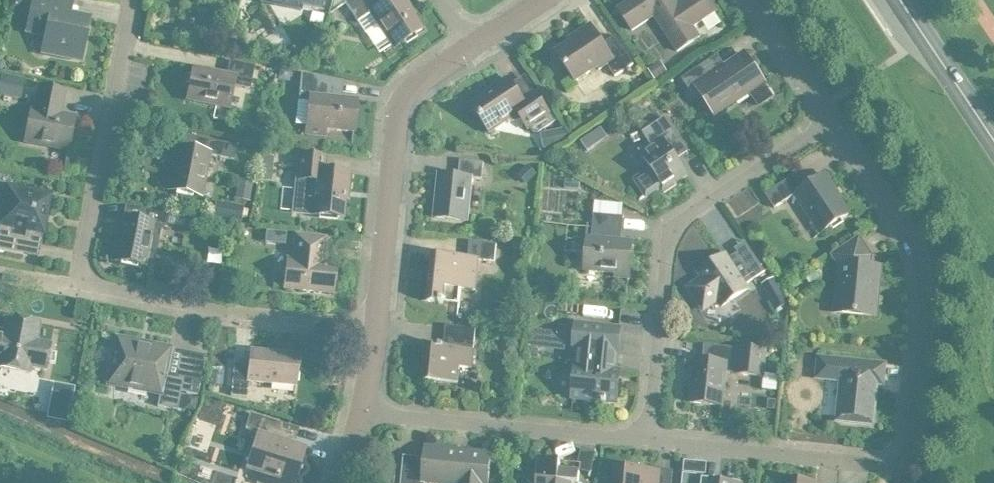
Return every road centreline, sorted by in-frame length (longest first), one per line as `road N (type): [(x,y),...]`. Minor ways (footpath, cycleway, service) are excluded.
road 1 (residential): [(649,436),(906,467),(916,269),(832,119)]
road 2 (residential): [(649,436),(672,222),(832,119)]
road 3 (residential): [(374,327),(411,85),(470,47)]
road 4 (residential): [(76,281),(374,327)]
road 5 (residential): [(358,412),(649,436)]
road 6 (residential): [(131,0),(76,281)]
road 7 (tertiary): [(993,135),(903,0)]
road 8 (residential): [(832,119),(757,0)]

